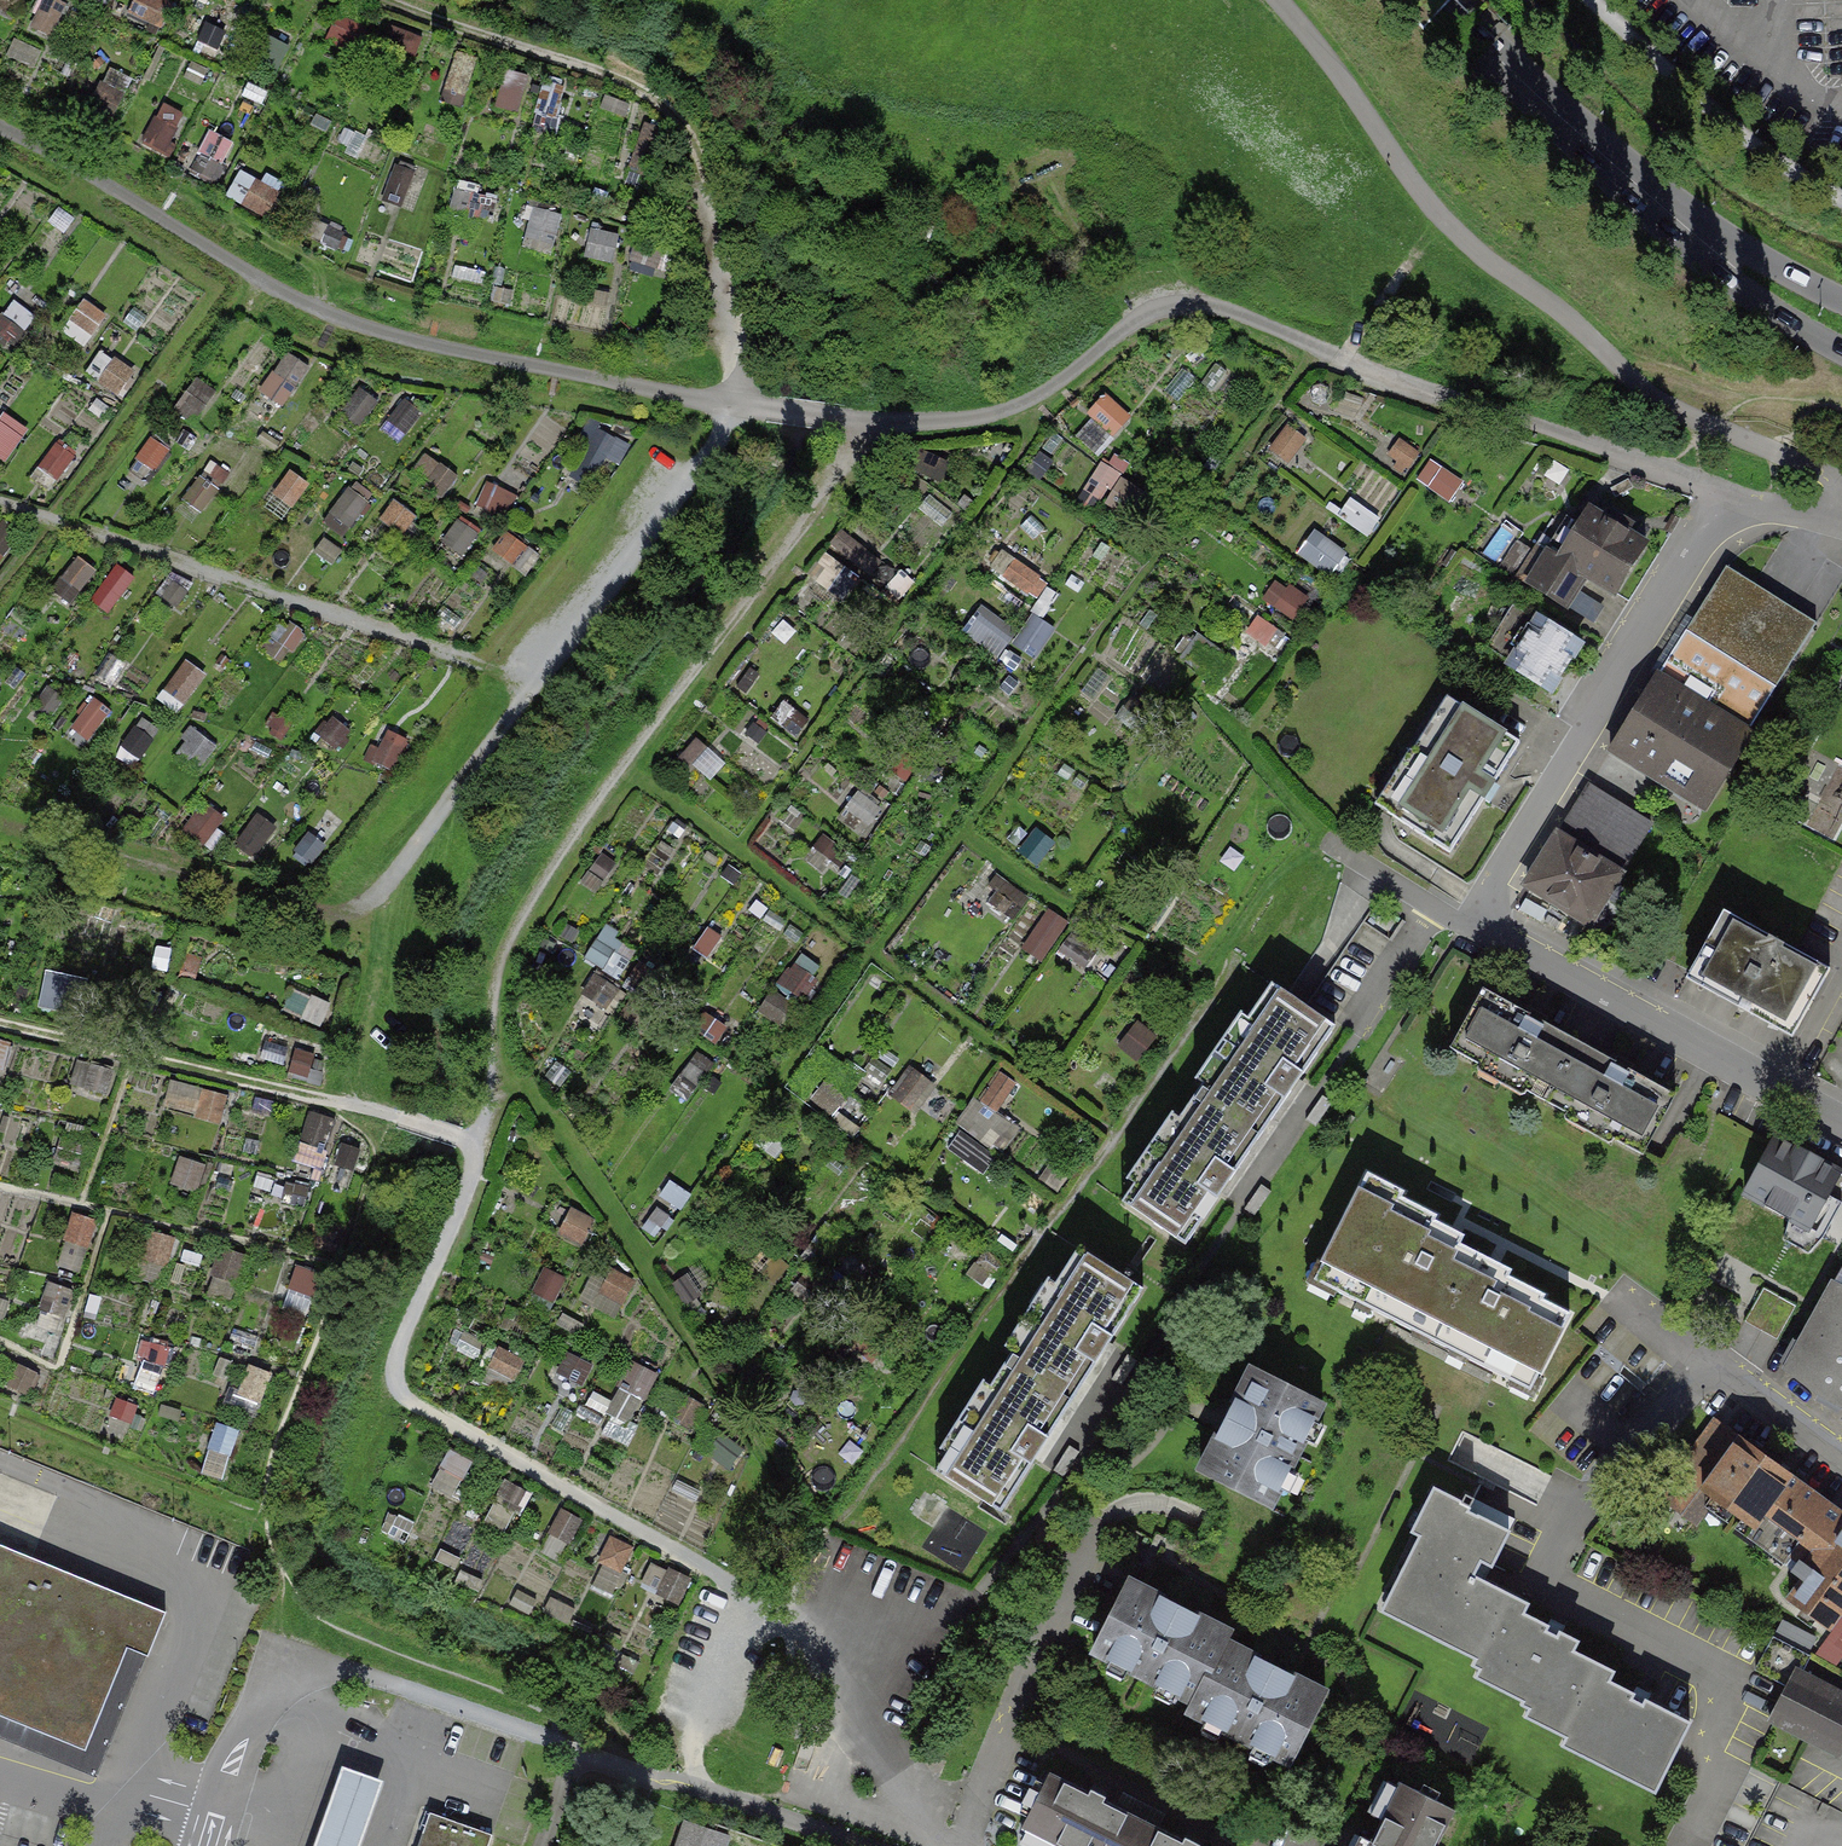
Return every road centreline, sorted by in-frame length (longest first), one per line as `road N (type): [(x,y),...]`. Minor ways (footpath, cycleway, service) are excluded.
road 1 (track): [(740,404),(385,886),(348,913),(0,819)]
road 2 (track): [(876,421),(984,416),(1043,391),(1145,311),(1217,304),(1347,359),(1712,488),(1739,506)]
road 3 (track): [(0,133),(324,313),(432,344),(740,404)]
road 4 (track): [(1841,495),(1787,459),(1655,399),(1453,229),(1280,0)]
road 5 (residential): [(1700,1354),(1566,1530),(1550,1573),(1731,1681),(1710,1741),(1717,1790),(1692,1845)]
road 6 (track): [(390,0),(640,89),(685,128),(710,173),(743,335),(740,404)]
road 7 (residential): [(1841,521),(1764,505),(1722,513),(1480,920)]
road 8 (track): [(0,1028),(473,1140)]
road 9 (residential): [(1841,1120),(1480,920)]
road 10 (tertiary): [(1438,0),(1679,220)]
road 11 (tertiary): [(1679,220),(1732,285),(1841,351)]
road 12 (tertiary): [(1841,302),(1679,220)]
road 13 (residential): [(1841,1460),(1700,1354)]
road 14 (track): [(740,404),(876,421)]

